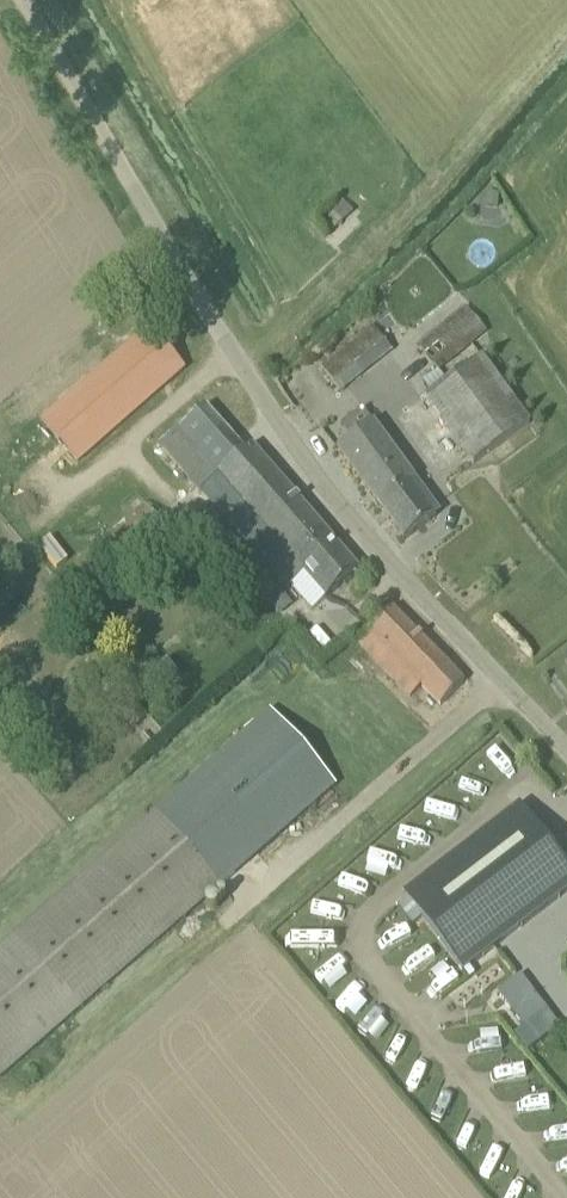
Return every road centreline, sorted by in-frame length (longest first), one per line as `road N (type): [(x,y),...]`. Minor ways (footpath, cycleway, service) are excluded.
road 1 (unclassified): [(566,754),(273,436),(23,0)]

